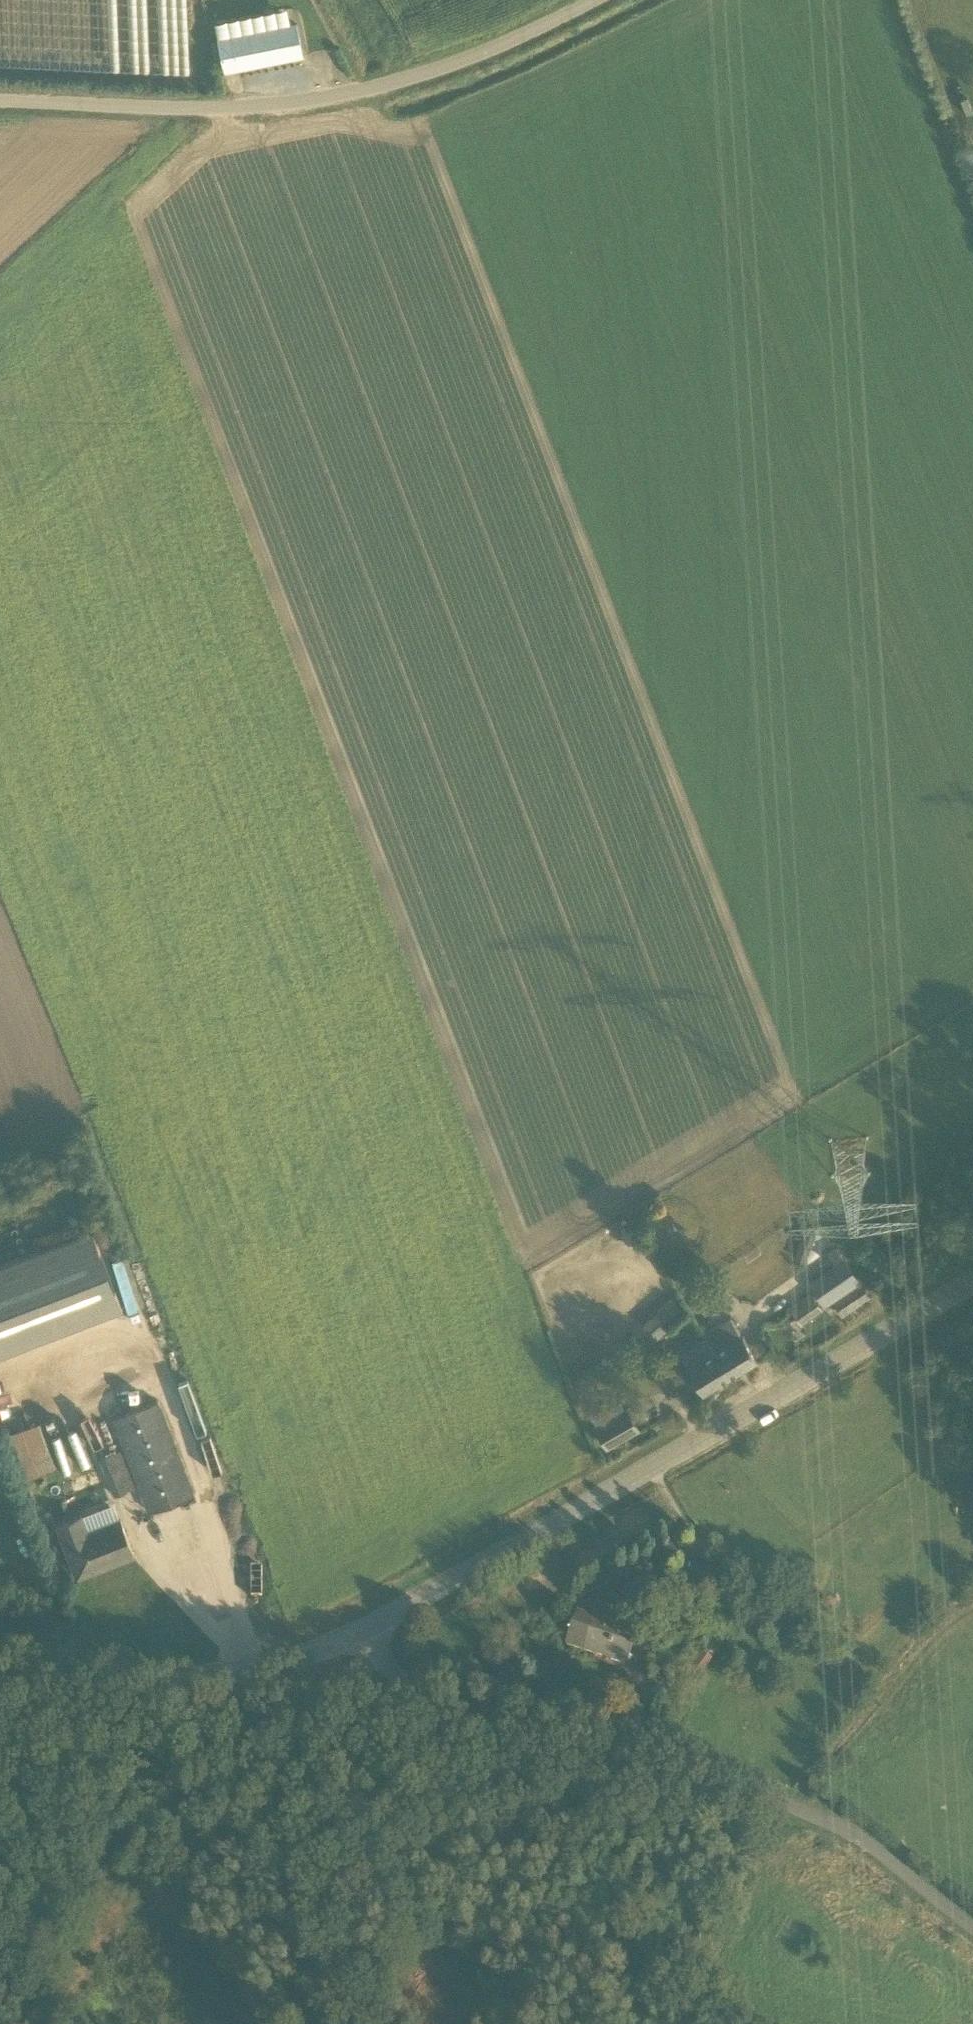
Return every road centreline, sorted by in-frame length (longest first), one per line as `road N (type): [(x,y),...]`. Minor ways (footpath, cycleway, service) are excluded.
road 1 (unclassified): [(362,1635),(972,1279)]
road 2 (unclassified): [(972,1930),(857,1840),(799,1813),(718,1782),(447,1712),(395,1676),(362,1635)]
road 3 (unclassified): [(0,100),(273,105),(454,63),(591,0)]
road 4 (unclassified): [(362,1635),(284,1668),(153,1681),(62,1673),(0,1654)]

